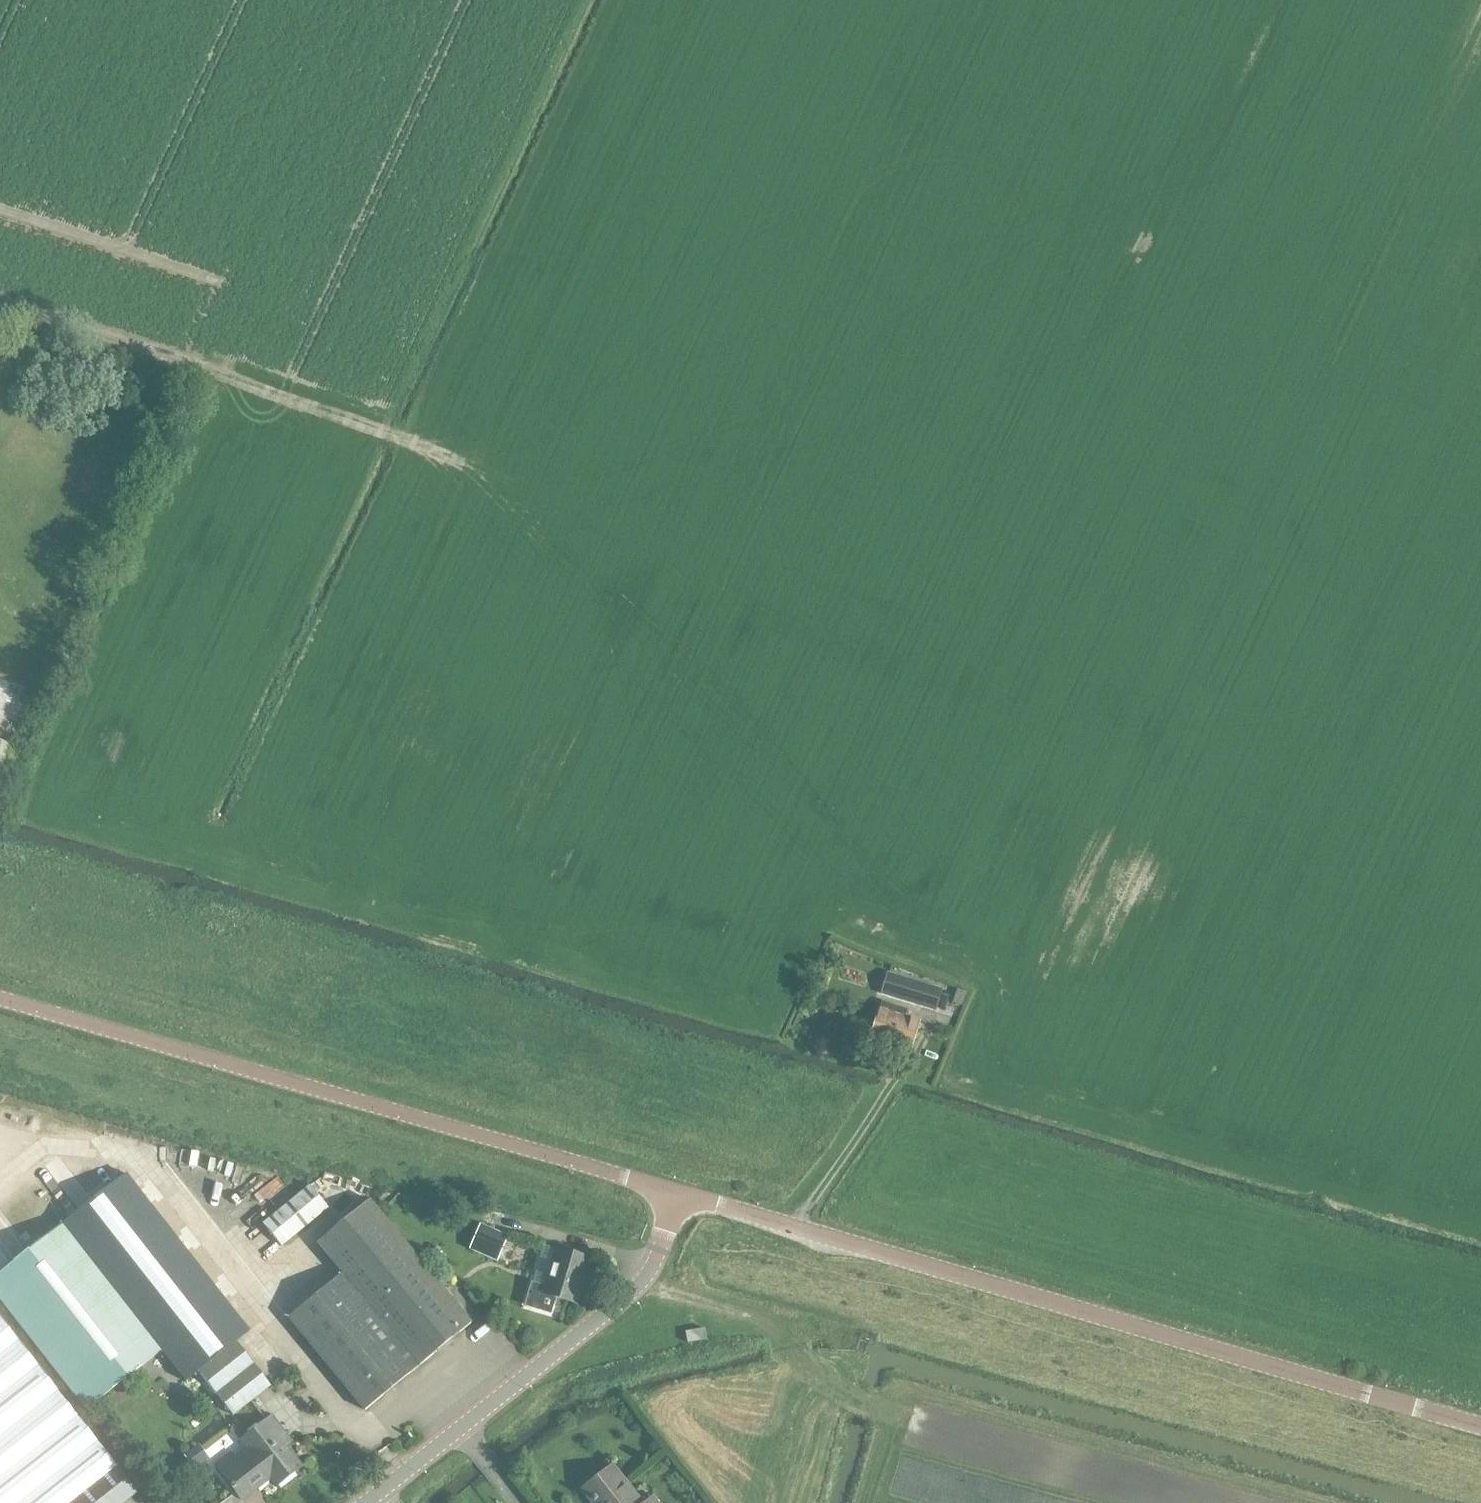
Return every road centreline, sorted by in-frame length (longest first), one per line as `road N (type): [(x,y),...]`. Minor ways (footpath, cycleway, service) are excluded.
road 1 (tertiary): [(1480,1426),(680,1195)]
road 2 (tertiary): [(680,1195),(0,998)]
road 3 (tertiary): [(466,1425),(639,1284),(680,1195)]
road 4 (track): [(639,1284),(745,1315),(780,1338),(826,1386),(918,1421)]
road 5 (tertiary): [(365,1502),(466,1425)]

